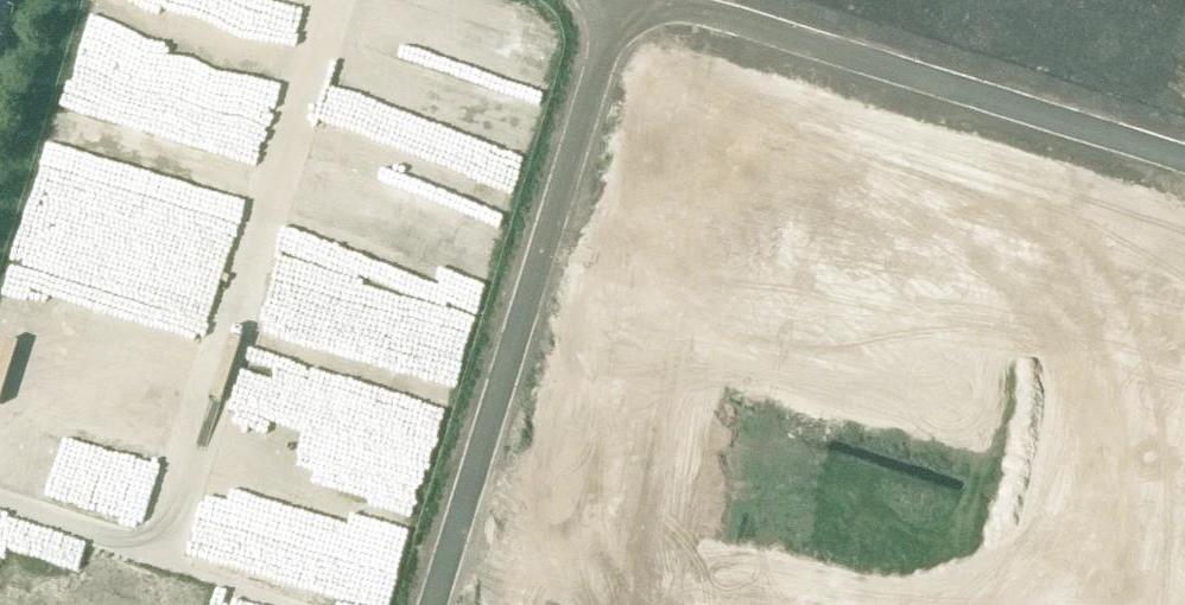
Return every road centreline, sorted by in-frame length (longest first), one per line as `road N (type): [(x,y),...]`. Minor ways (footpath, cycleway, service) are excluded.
road 1 (unclassified): [(618,0),(434,604)]
road 2 (unclassified): [(1184,165),(656,0)]

